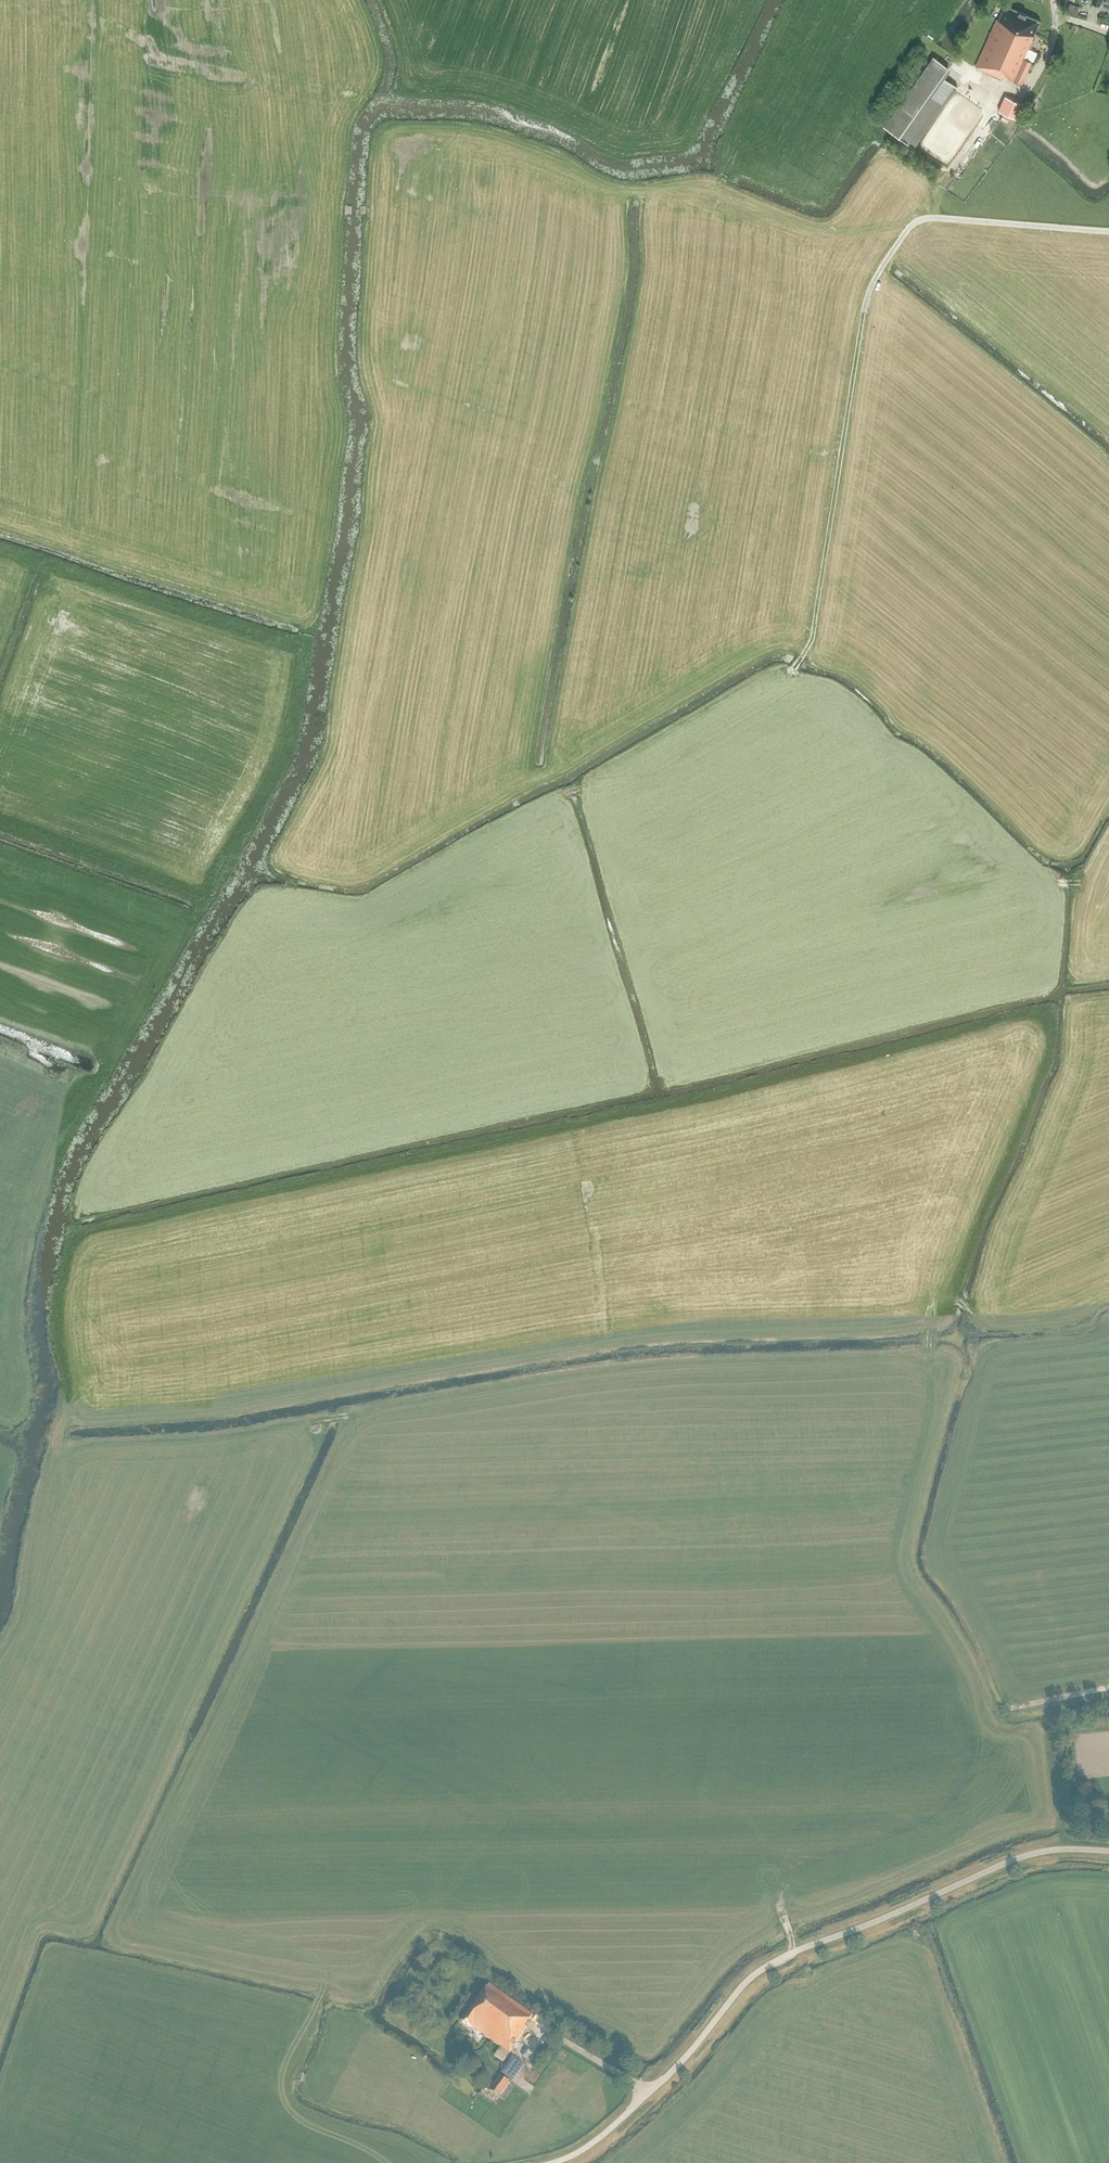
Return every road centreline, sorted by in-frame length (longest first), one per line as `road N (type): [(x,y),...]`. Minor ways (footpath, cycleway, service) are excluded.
road 1 (track): [(789,677),(811,643),(864,312),(907,230),(919,220),(1108,231)]
road 2 (unclassified): [(553,2162),(607,2132),(685,2059),(748,1982),(778,1960),(1014,1860),(1060,1850),(1108,1852)]

